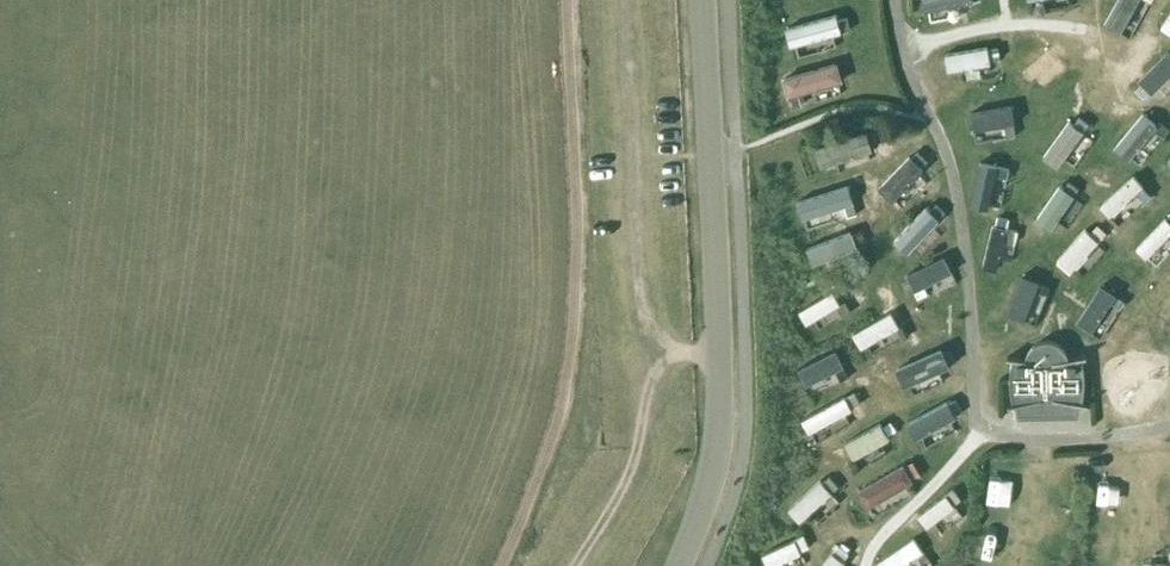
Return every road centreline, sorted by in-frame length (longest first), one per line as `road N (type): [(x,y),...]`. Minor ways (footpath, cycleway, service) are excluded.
road 1 (unclassified): [(682,565),(720,442),(700,0)]

